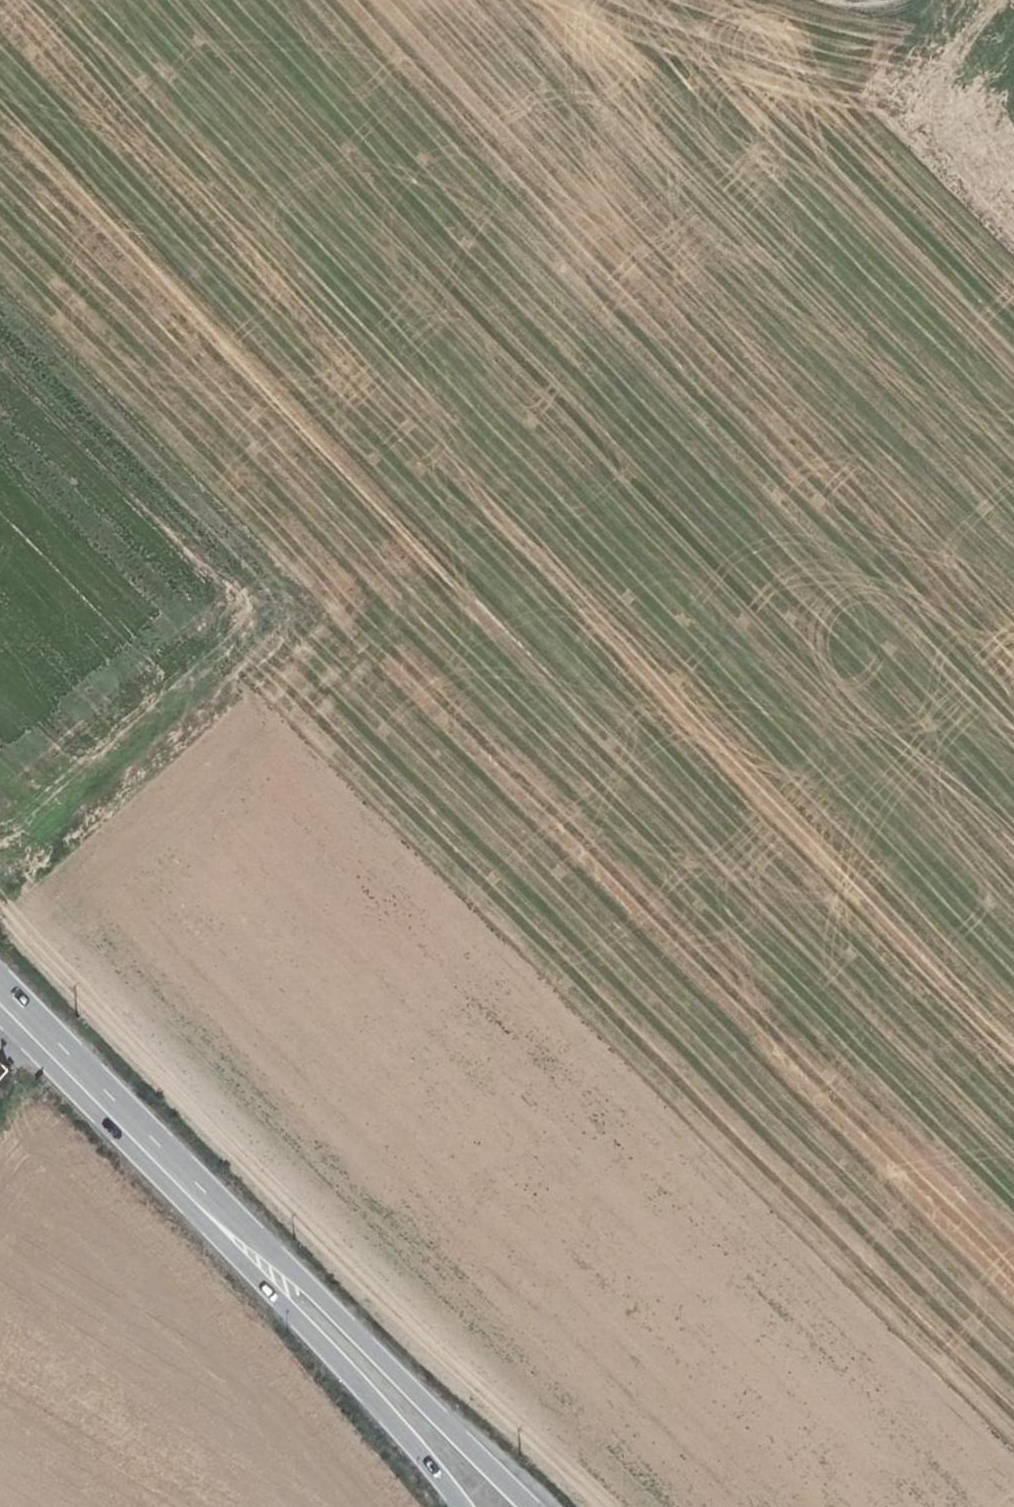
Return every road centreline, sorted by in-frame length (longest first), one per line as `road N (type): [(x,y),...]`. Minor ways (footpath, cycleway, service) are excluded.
road 1 (primary): [(0,997),(488,1506)]

